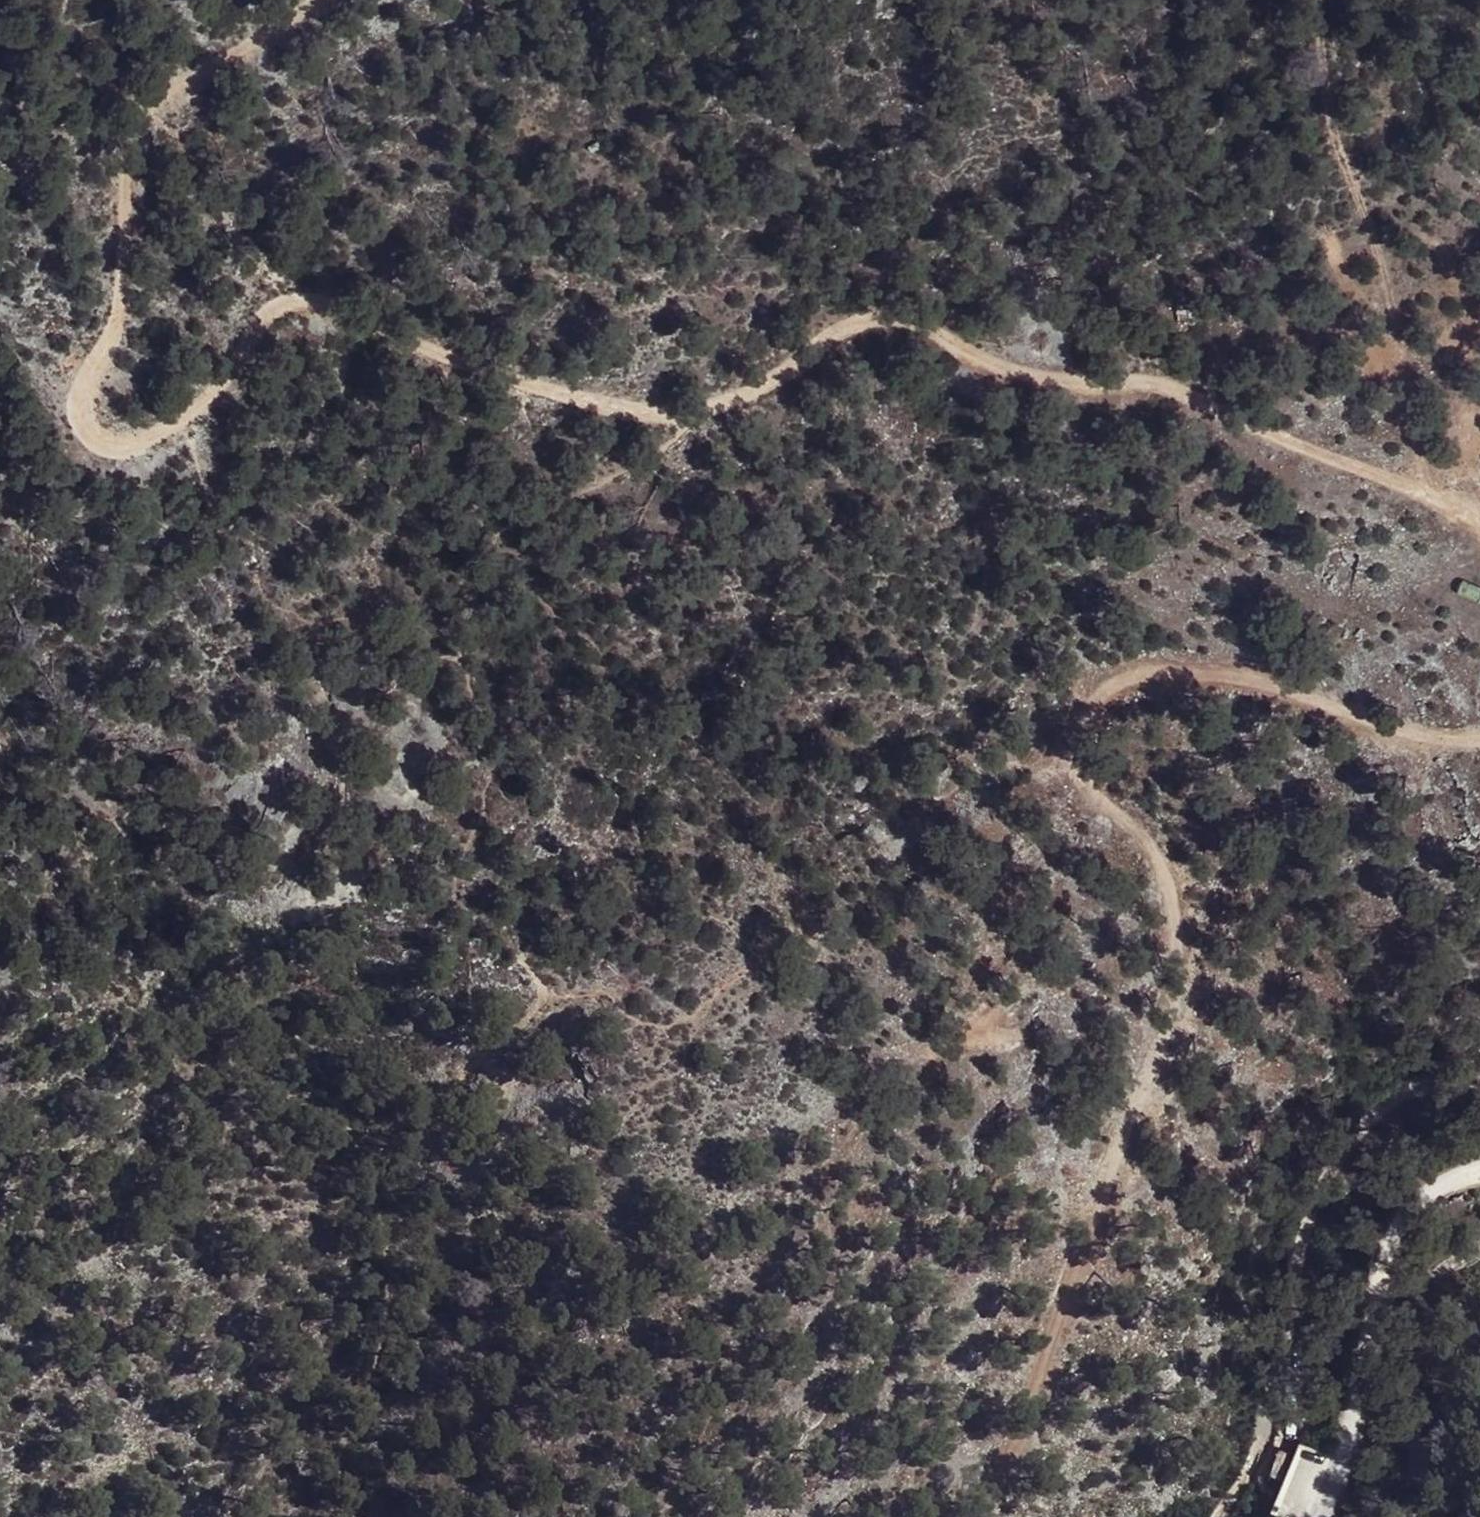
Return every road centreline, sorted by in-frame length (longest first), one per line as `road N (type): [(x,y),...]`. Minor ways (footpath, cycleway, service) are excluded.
road 1 (track): [(307,0),(157,104),(133,152),(116,319),(85,388),(78,431),(119,444),(163,431),(283,311),(318,302),(489,375),(638,411),(743,400),(827,341),(892,321),(1039,375),(1126,380),(1180,393),(1479,519)]
road 2 (track): [(973,1516),(1051,1384),(1122,1147),(1176,1049),(1190,958),(1171,893),(1134,829),(1097,782),(1062,757),(1099,704),(1159,672),(1419,733),(1479,735)]
road 3 (track): [(1221,1516),(1257,1452),(1277,1387),(1301,1238),(1329,1172),(1373,1112),(1411,1085),(1479,1078)]
road 4 (track): [(1313,0),(1338,151),(1383,267),(1421,444),(1419,493)]

